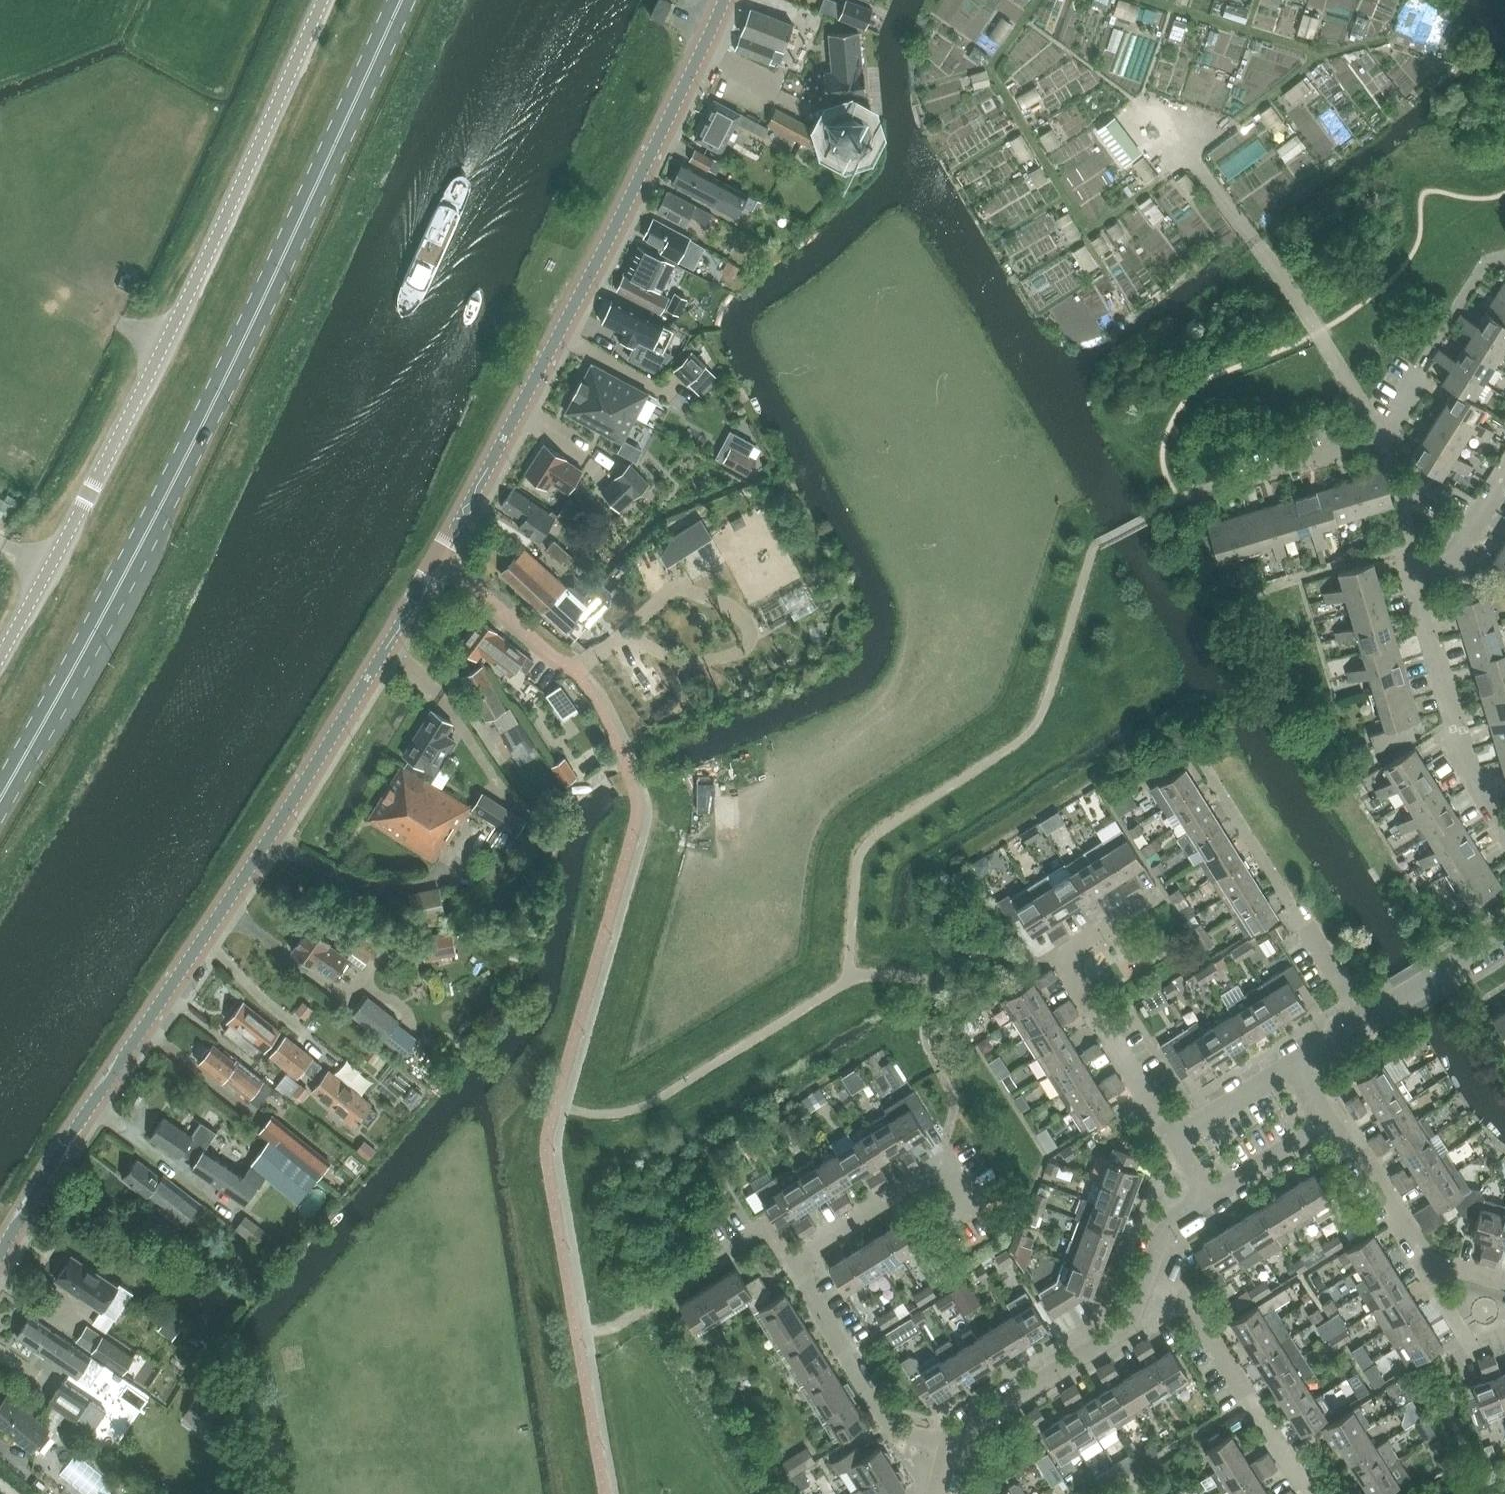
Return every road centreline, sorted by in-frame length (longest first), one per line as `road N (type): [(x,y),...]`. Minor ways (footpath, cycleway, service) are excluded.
road 1 (tertiary): [(0,1262),(110,1079),(362,696),(538,382),(725,0)]
road 2 (primary): [(0,799),(223,384),(402,0)]
road 3 (unclassified): [(0,656),(136,400),(324,0)]
road 4 (residential): [(1174,1138),(1070,973),(1074,952),(1153,902)]
road 5 (residential): [(1363,1023),(1194,767)]
road 6 (residential): [(947,1451),(972,1415),(1115,1332),(1142,1304),(1163,1262)]
road 7 (residential): [(1313,1493),(1163,1262)]
road 8 (residential): [(1504,826),(1474,782),(1420,575)]
road 9 (residential): [(947,1451),(898,1438),(792,1263)]
road 10 (residential): [(1154,509),(1382,437)]
road 11 (residential): [(1504,257),(1480,273),(1382,437)]
road 12 (residential): [(792,1263),(956,1160)]
road 13 (track): [(0,262),(163,345)]
road 14 (residential): [(1426,1263),(1341,1119)]
road 15 (residential): [(1363,1023),(1504,936)]
road 16 (residential): [(1209,1197),(1341,1119)]
road 17 (residential): [(1174,1138),(1305,1059)]
road 18 (residential): [(1382,437),(1420,575)]
road 19 (residential): [(669,1294),(741,1248),(792,1263)]
road 20 (residential): [(1420,575),(1464,550),(1504,488)]

